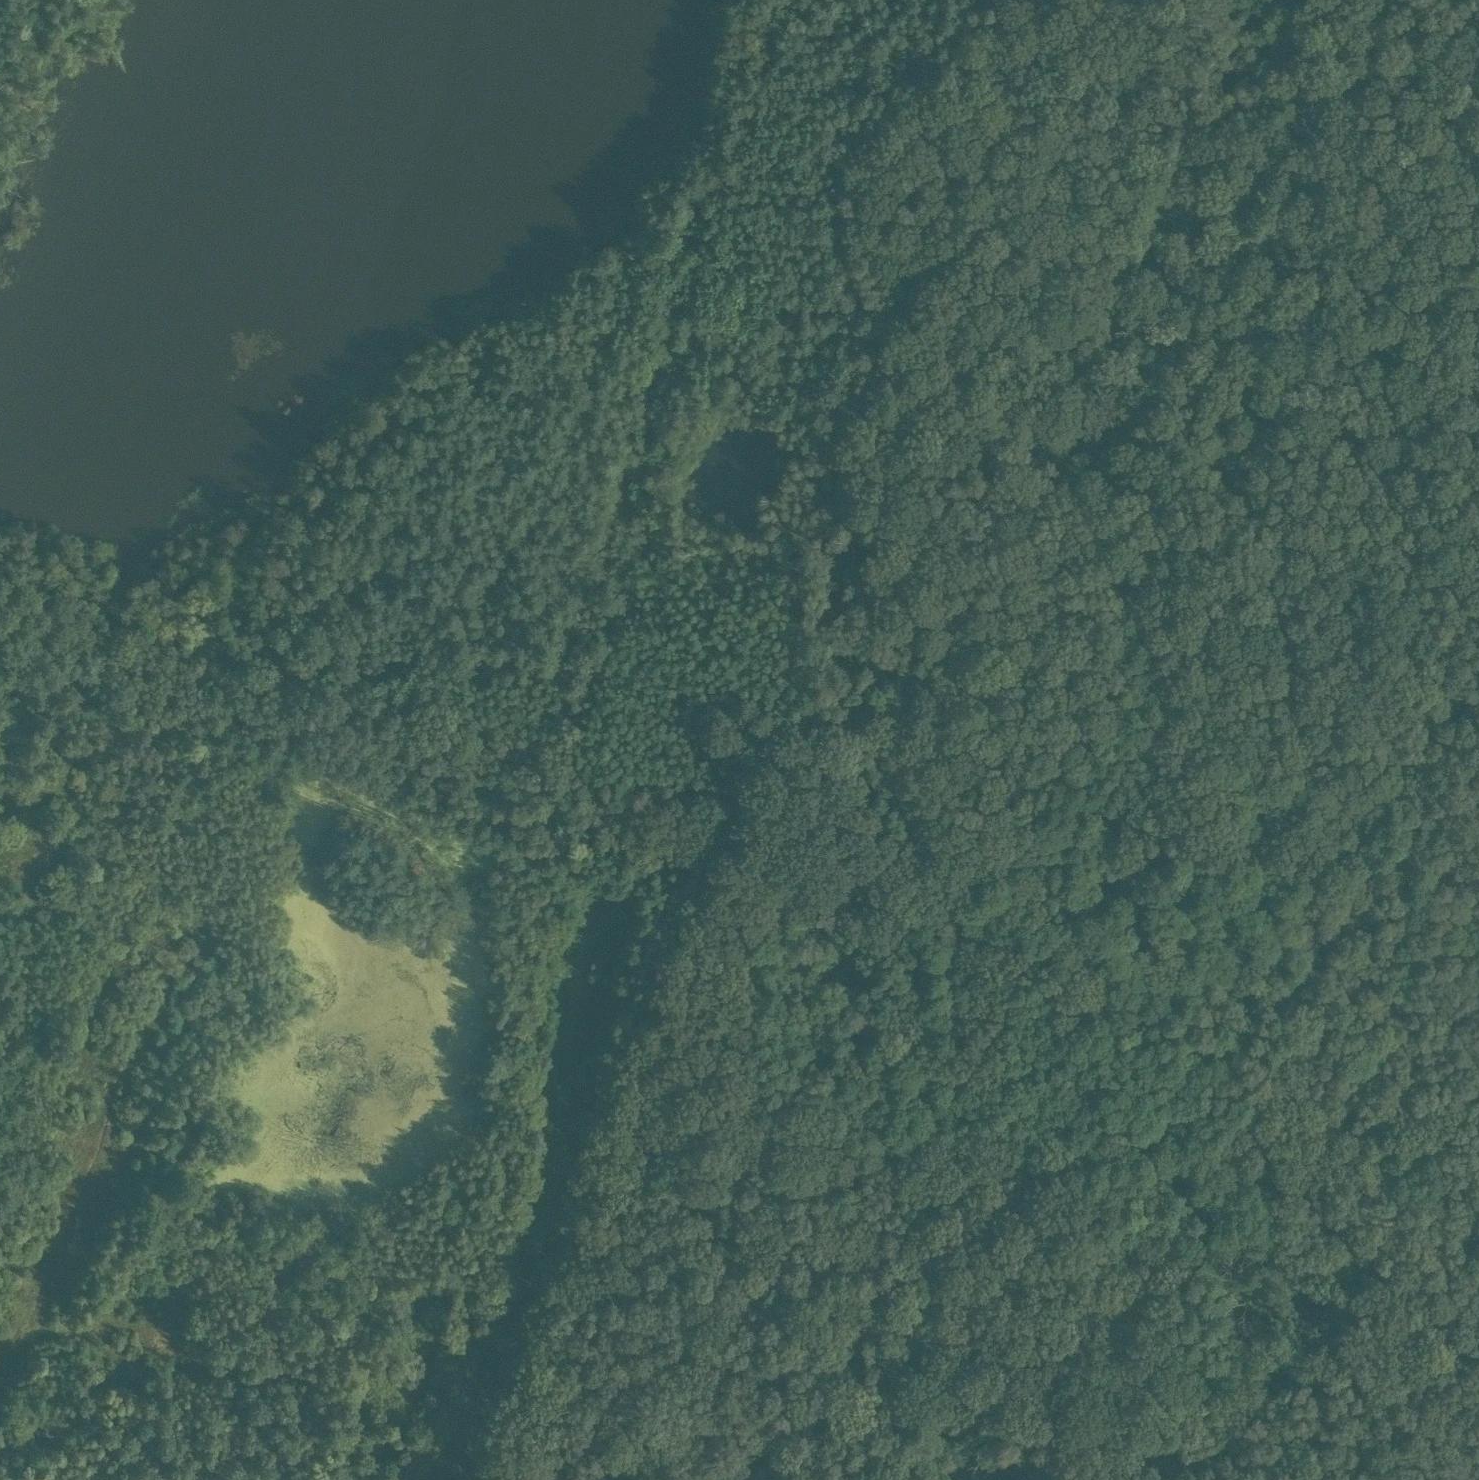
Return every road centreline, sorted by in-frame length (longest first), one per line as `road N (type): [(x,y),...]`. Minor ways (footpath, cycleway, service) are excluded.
road 1 (track): [(1333,0),(1478,79)]

